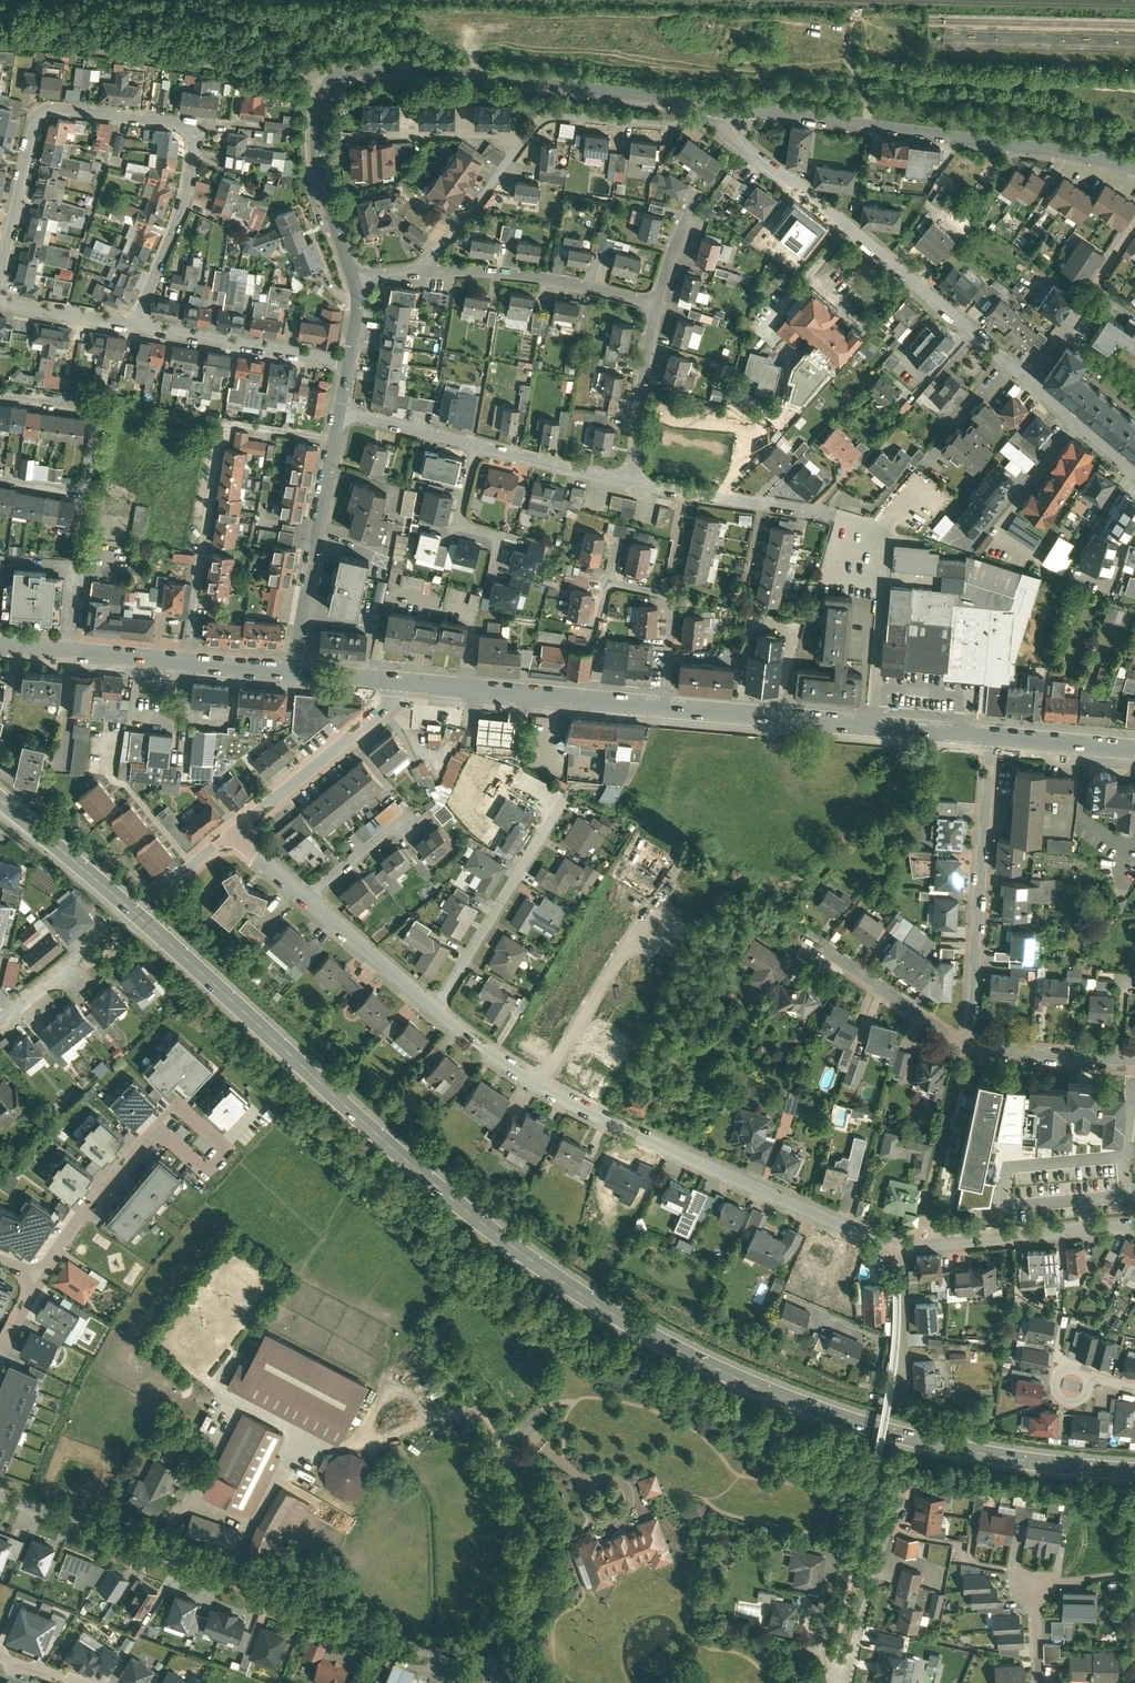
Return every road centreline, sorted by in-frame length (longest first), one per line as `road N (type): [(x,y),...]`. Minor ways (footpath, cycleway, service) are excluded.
road 1 (secondary): [(0,799),(417,1168),(575,1289),(677,1349),(851,1420),(957,1447),(1134,1471)]
road 2 (residential): [(730,111),(422,71),(352,71),(328,89),(317,119),(319,161),(356,275)]
road 3 (residential): [(1134,471),(744,148),(727,128),(730,111)]
road 4 (residential): [(0,1492),(499,1673)]
road 5 (residential): [(0,275),(34,120),(44,110),(175,123),(189,128),(193,151),(135,325)]
road 6 (residential): [(730,111),(1134,168)]
road 7 (residential): [(542,1083),(880,1241),(902,1244)]
road 8 (residential): [(190,662),(226,426),(333,441)]
road 9 (tertiary): [(666,706),(990,735)]
road 10 (residential): [(419,271),(547,118),(672,126)]
road 11 (residential): [(967,1047),(990,735)]
road 12 (residential): [(520,780),(562,802),(435,1009)]
road 13 (residential): [(902,1244),(896,1391),(875,1387),(880,1342),(873,1335),(818,1315)]
road 14 (residential): [(0,481),(84,485),(96,424),(94,410),(74,403),(0,394)]
road 15 (tertiary): [(412,684),(666,706)]
road 16 (residential): [(503,1445),(548,1567),(499,1673)]
road 17 (residential): [(656,304),(531,275),(419,271)]
road 18 (residential): [(231,833),(412,684)]
road 19 (residential): [(333,441),(291,671)]
road 20 (residential): [(902,1244),(1134,1226)]
road 21 (residential): [(350,361),(135,325)]
road 22 (residential): [(666,706),(673,598),(609,583),(616,549)]
road 23 (residential): [(824,515),(631,481)]
road 24 (residential): [(967,1047),(810,930)]
road 25 (residential): [(542,1083),(622,952),(653,929)]
road 26 (residential): [(33,1278),(158,1133)]
road 27 (tertiary): [(0,644),(190,662)]
road 28 (residential): [(843,1682),(897,1499)]
road 29 (residential): [(631,481),(656,304)]
road 30 (residential): [(961,1555),(1018,1572),(1033,1591),(1039,1682)]
road 31 (residential): [(1134,1059),(967,1047)]
road 32 (residential): [(308,900),(435,1009)]
road 33 (residential): [(631,481),(477,444)]
road 34 (residential): [(495,564),(498,538),(460,525),(477,444)]
road 35 (tertiary): [(990,735),(1134,750)]
road 36 (residential): [(477,444),(340,411)]
road 37 (residential): [(135,325),(0,301)]
road 38 (residential): [(158,1133),(183,1105),(232,1149),(209,1173)]
road 39 (residential): [(435,1009),(542,1083)]
road 40 (residential): [(12,1013),(109,927)]
road 41 (tertiary): [(291,671),(412,684)]
road 42 (residential): [(401,823),(308,900)]

